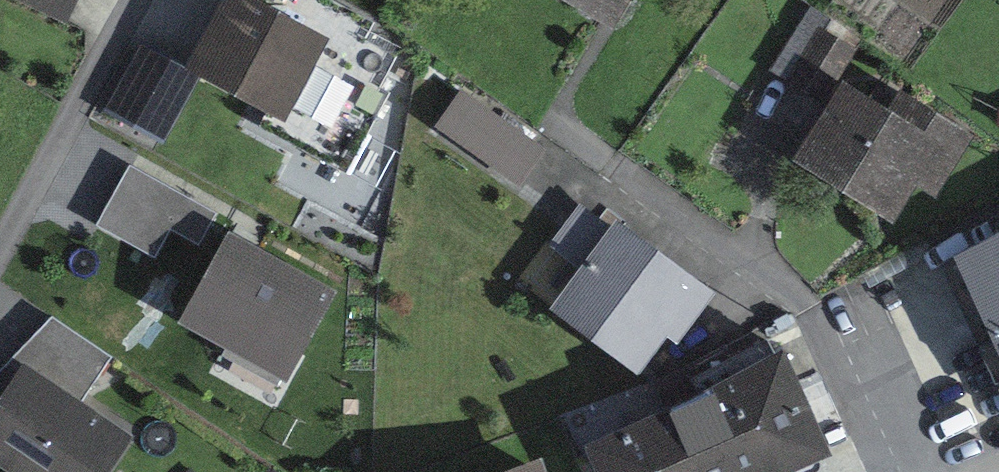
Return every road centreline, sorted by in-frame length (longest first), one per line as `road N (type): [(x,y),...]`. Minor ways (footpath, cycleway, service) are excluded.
road 1 (residential): [(886,471),(801,297),(627,172)]
road 2 (residential): [(0,241),(134,0)]

